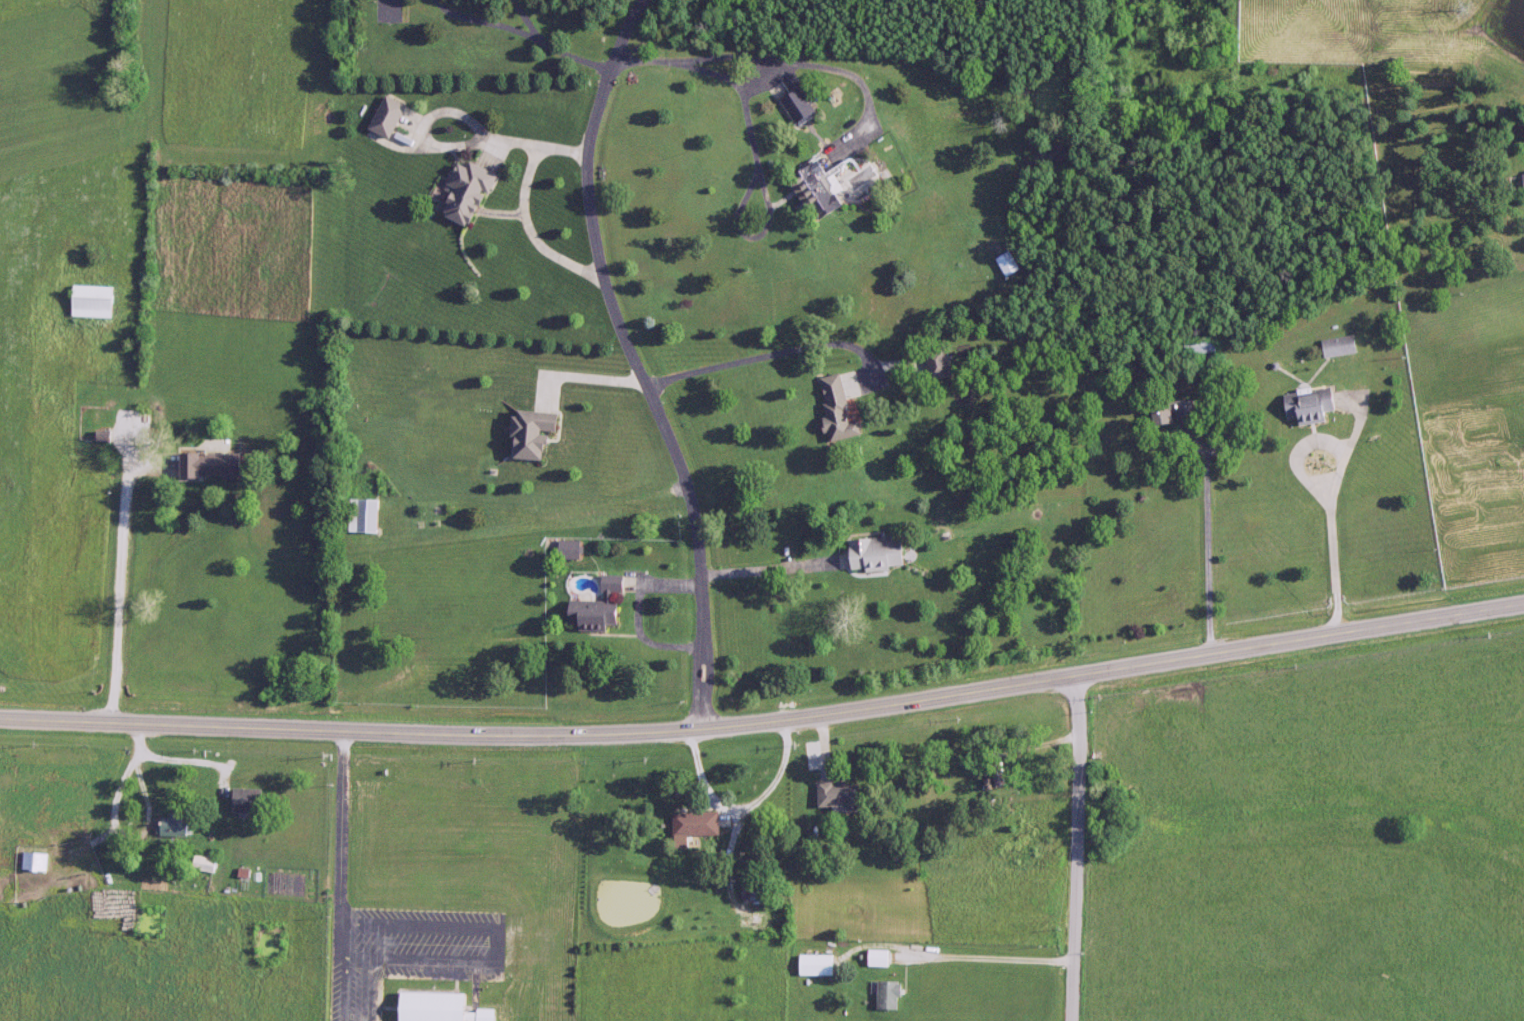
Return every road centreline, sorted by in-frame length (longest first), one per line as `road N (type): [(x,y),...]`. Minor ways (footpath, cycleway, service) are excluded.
road 1 (secondary): [(0,715),(499,732),(707,727),(1523,602)]
road 2 (residential): [(707,727),(701,542),(691,486),(623,333),(590,195),(592,135),(645,0)]
road 3 (residential): [(1078,672),(1075,1020)]
road 4 (residential): [(916,956),(1077,961)]
road 5 (residential): [(473,143),(486,137),(466,116),(444,111),(426,122),(424,137),(436,146),(473,143)]

